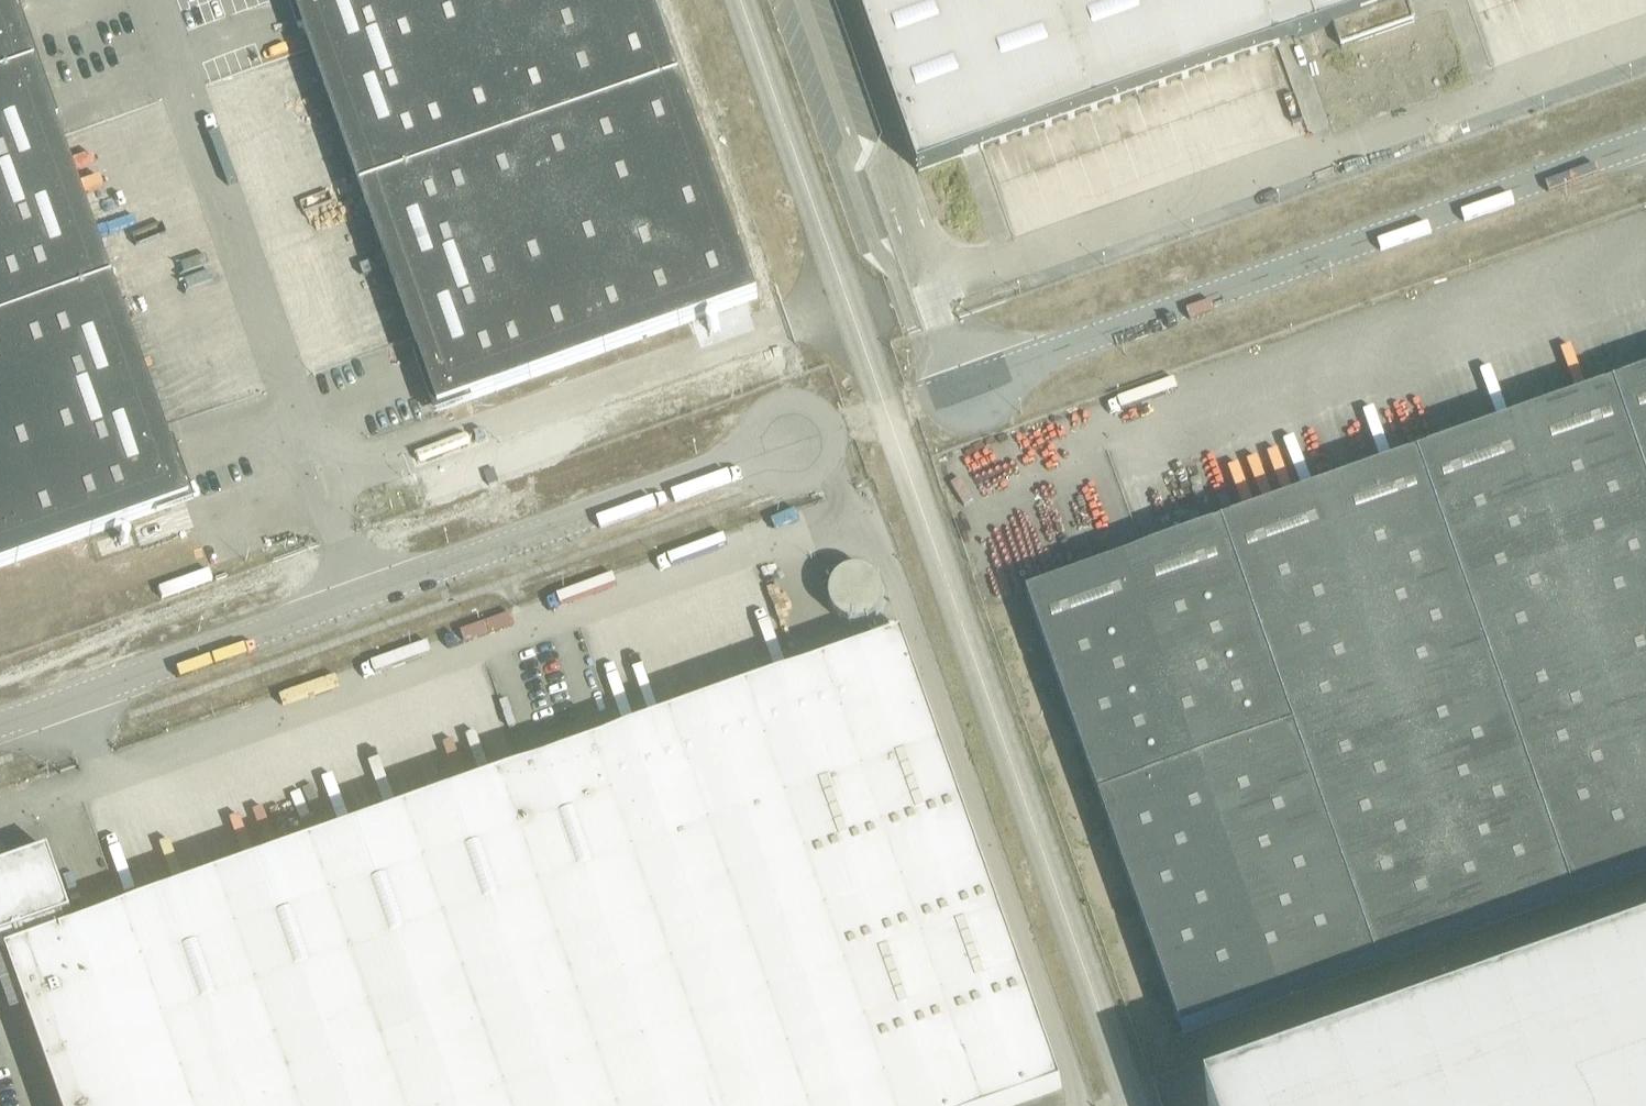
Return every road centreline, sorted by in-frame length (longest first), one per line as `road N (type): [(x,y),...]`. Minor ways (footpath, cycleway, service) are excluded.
road 1 (unclassified): [(0,724),(793,442)]
road 2 (unclassified): [(972,381),(1645,141)]

